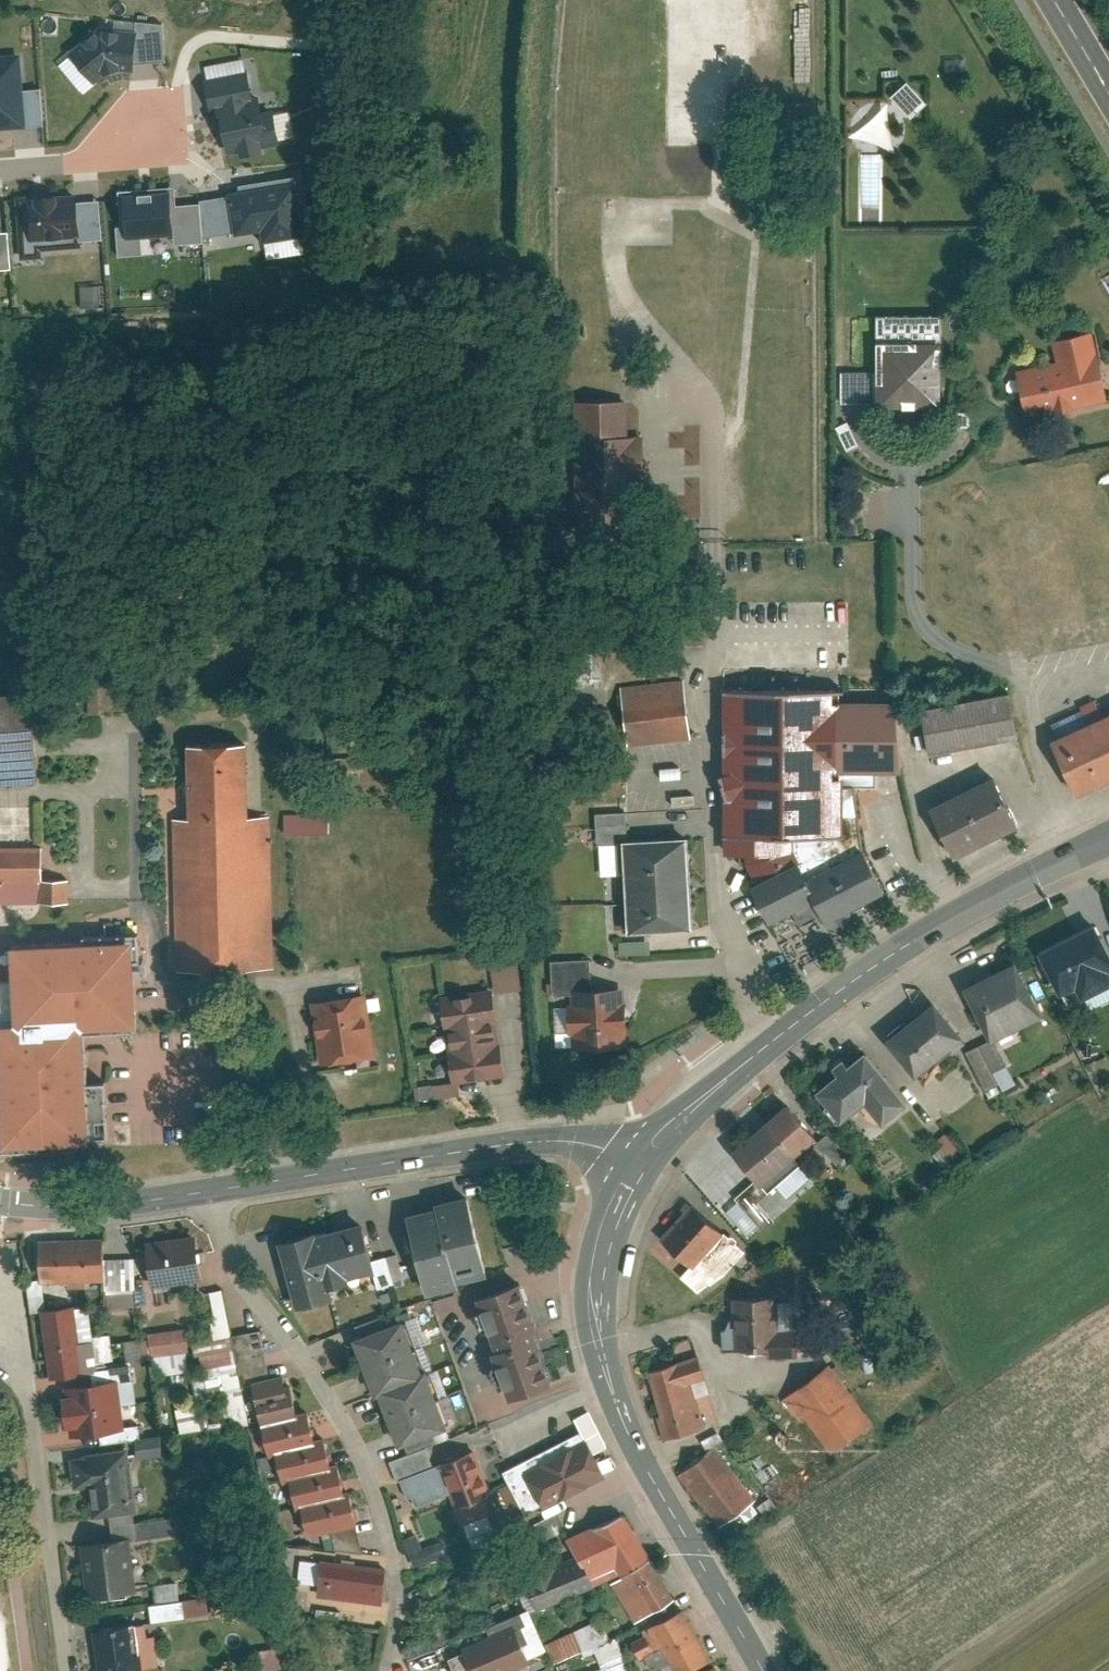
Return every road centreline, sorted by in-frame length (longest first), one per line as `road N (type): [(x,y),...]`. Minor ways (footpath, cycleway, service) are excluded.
road 1 (secondary): [(1108,840),(1032,873),(826,1006),(705,1098),(640,1166)]
road 2 (secondary): [(640,1166),(605,1253),(604,1346),(626,1422),(763,1670)]
road 3 (residential): [(387,1670),(401,1583),(385,1509),(335,1402),(248,1285),(215,1186)]
road 4 (residential): [(71,1670),(3,1198)]
road 5 (tertiary): [(640,1166),(603,1146),(535,1138),(215,1186)]
road 6 (tertiary): [(215,1186),(98,1202),(3,1198)]
road 7 (track): [(1108,1562),(949,1670)]
road 8 (residential): [(0,166),(157,149)]
road 9 (primary): [(1046,0),(1108,103)]

